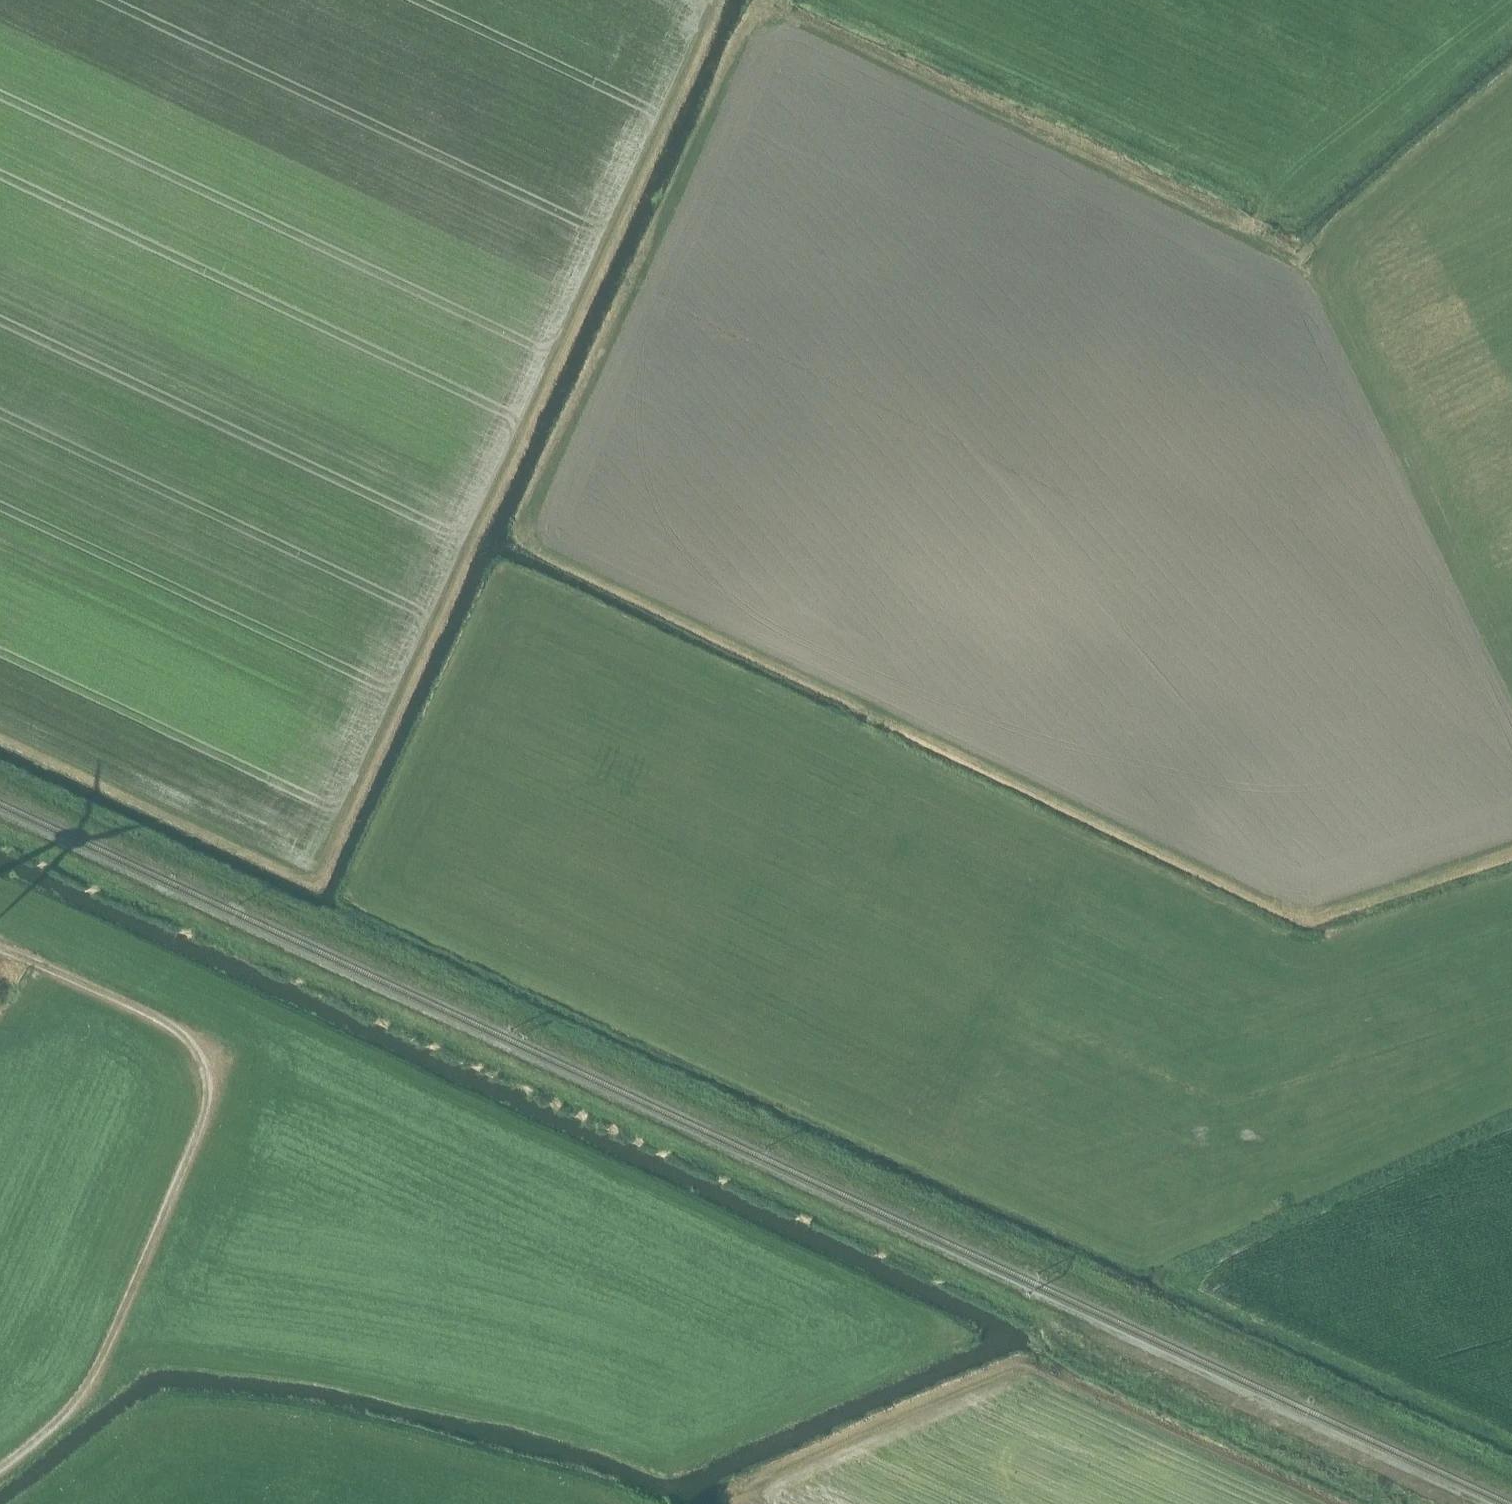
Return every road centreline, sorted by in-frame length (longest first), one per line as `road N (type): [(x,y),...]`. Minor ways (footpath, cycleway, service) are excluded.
road 1 (track): [(0,1476),(92,1397),(203,1123),(209,1075),(191,1040),(141,1007),(0,948)]

